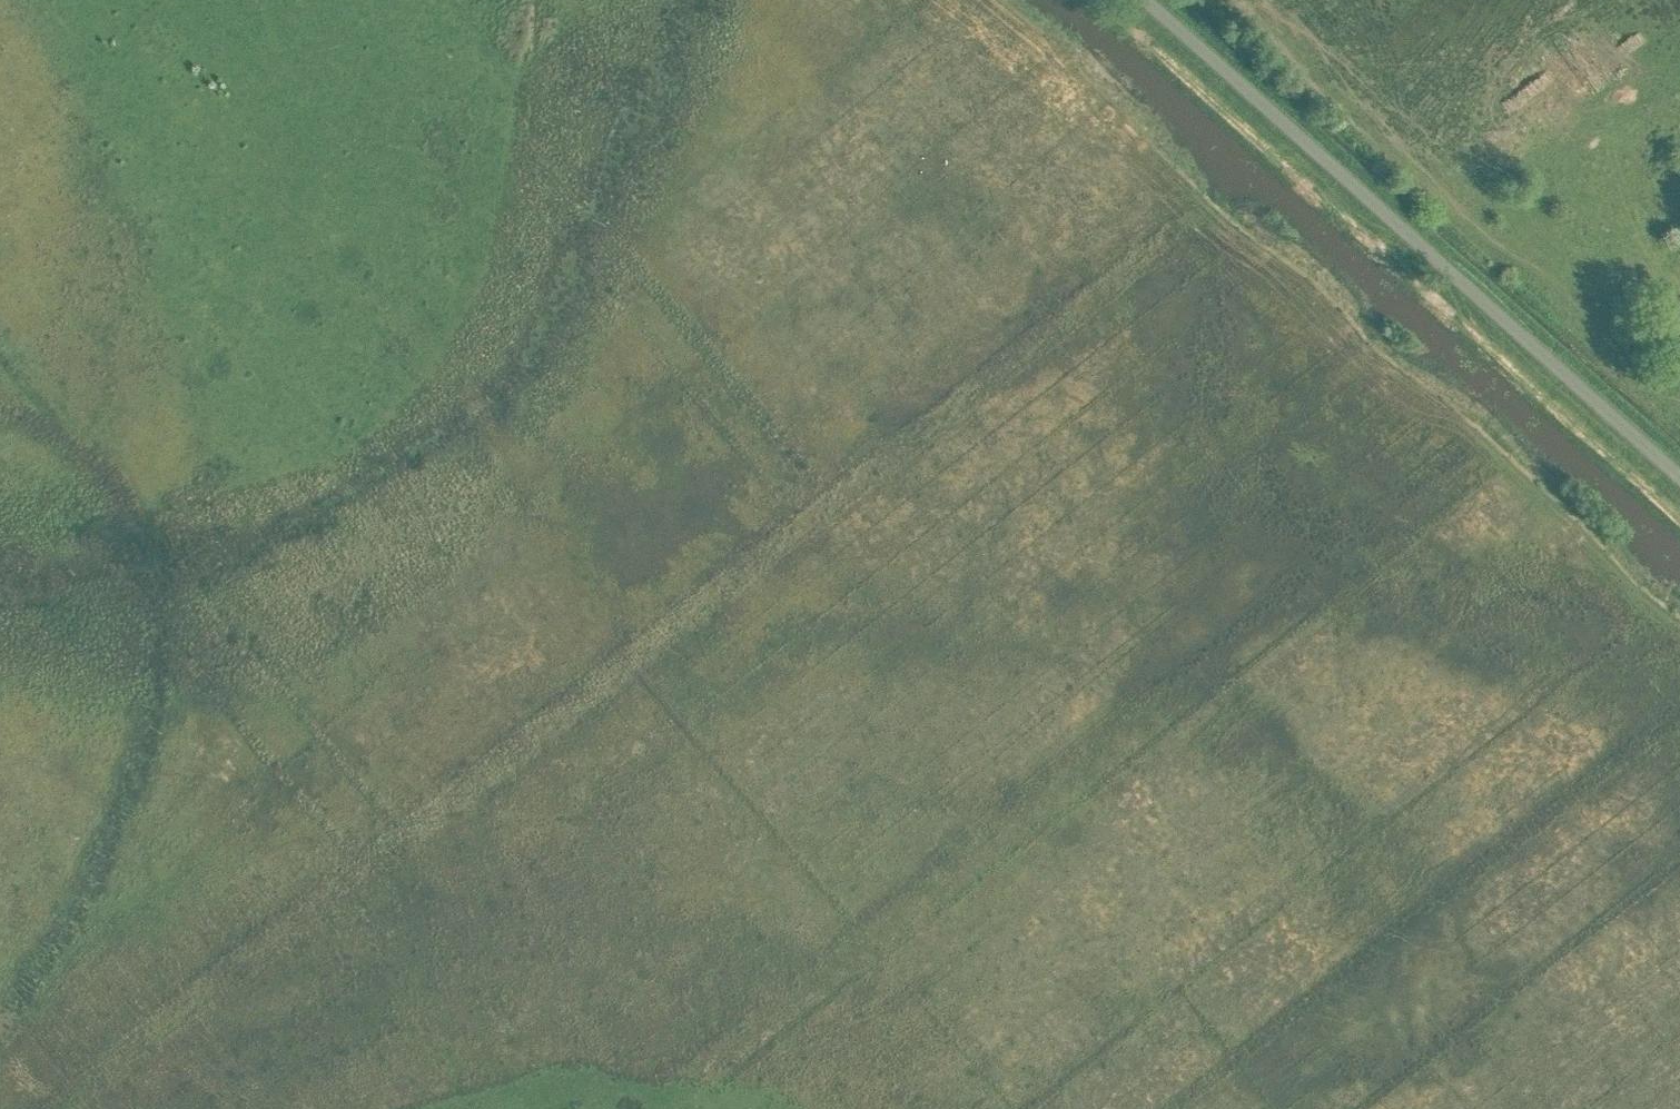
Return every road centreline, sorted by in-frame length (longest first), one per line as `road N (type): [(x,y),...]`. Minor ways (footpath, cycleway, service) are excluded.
road 1 (unclassified): [(1679,480),(1146,0)]

